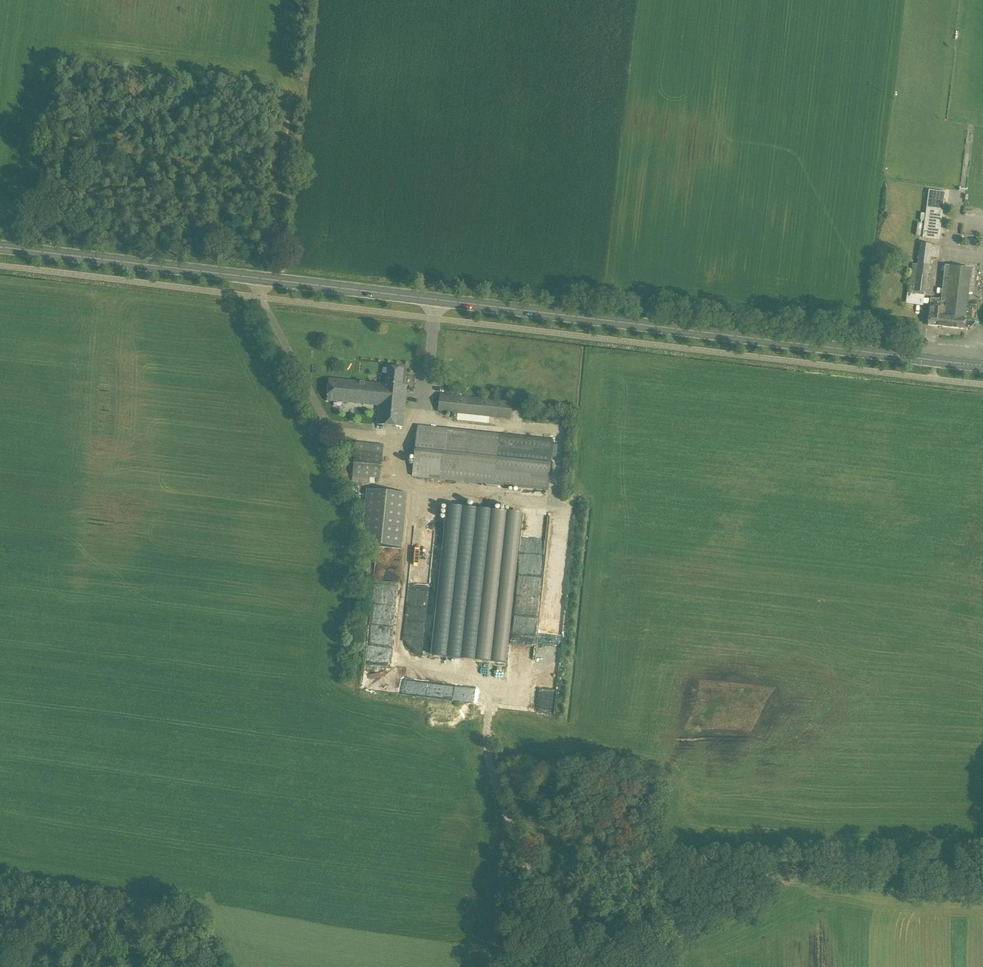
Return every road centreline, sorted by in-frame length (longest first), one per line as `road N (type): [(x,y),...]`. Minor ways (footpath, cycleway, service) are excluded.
road 1 (primary): [(263,279),(982,366)]
road 2 (track): [(602,966),(788,866),(982,869)]
road 3 (track): [(633,950),(541,878),(509,823),(488,759),(491,676)]
road 4 (primary): [(0,247),(263,279)]

